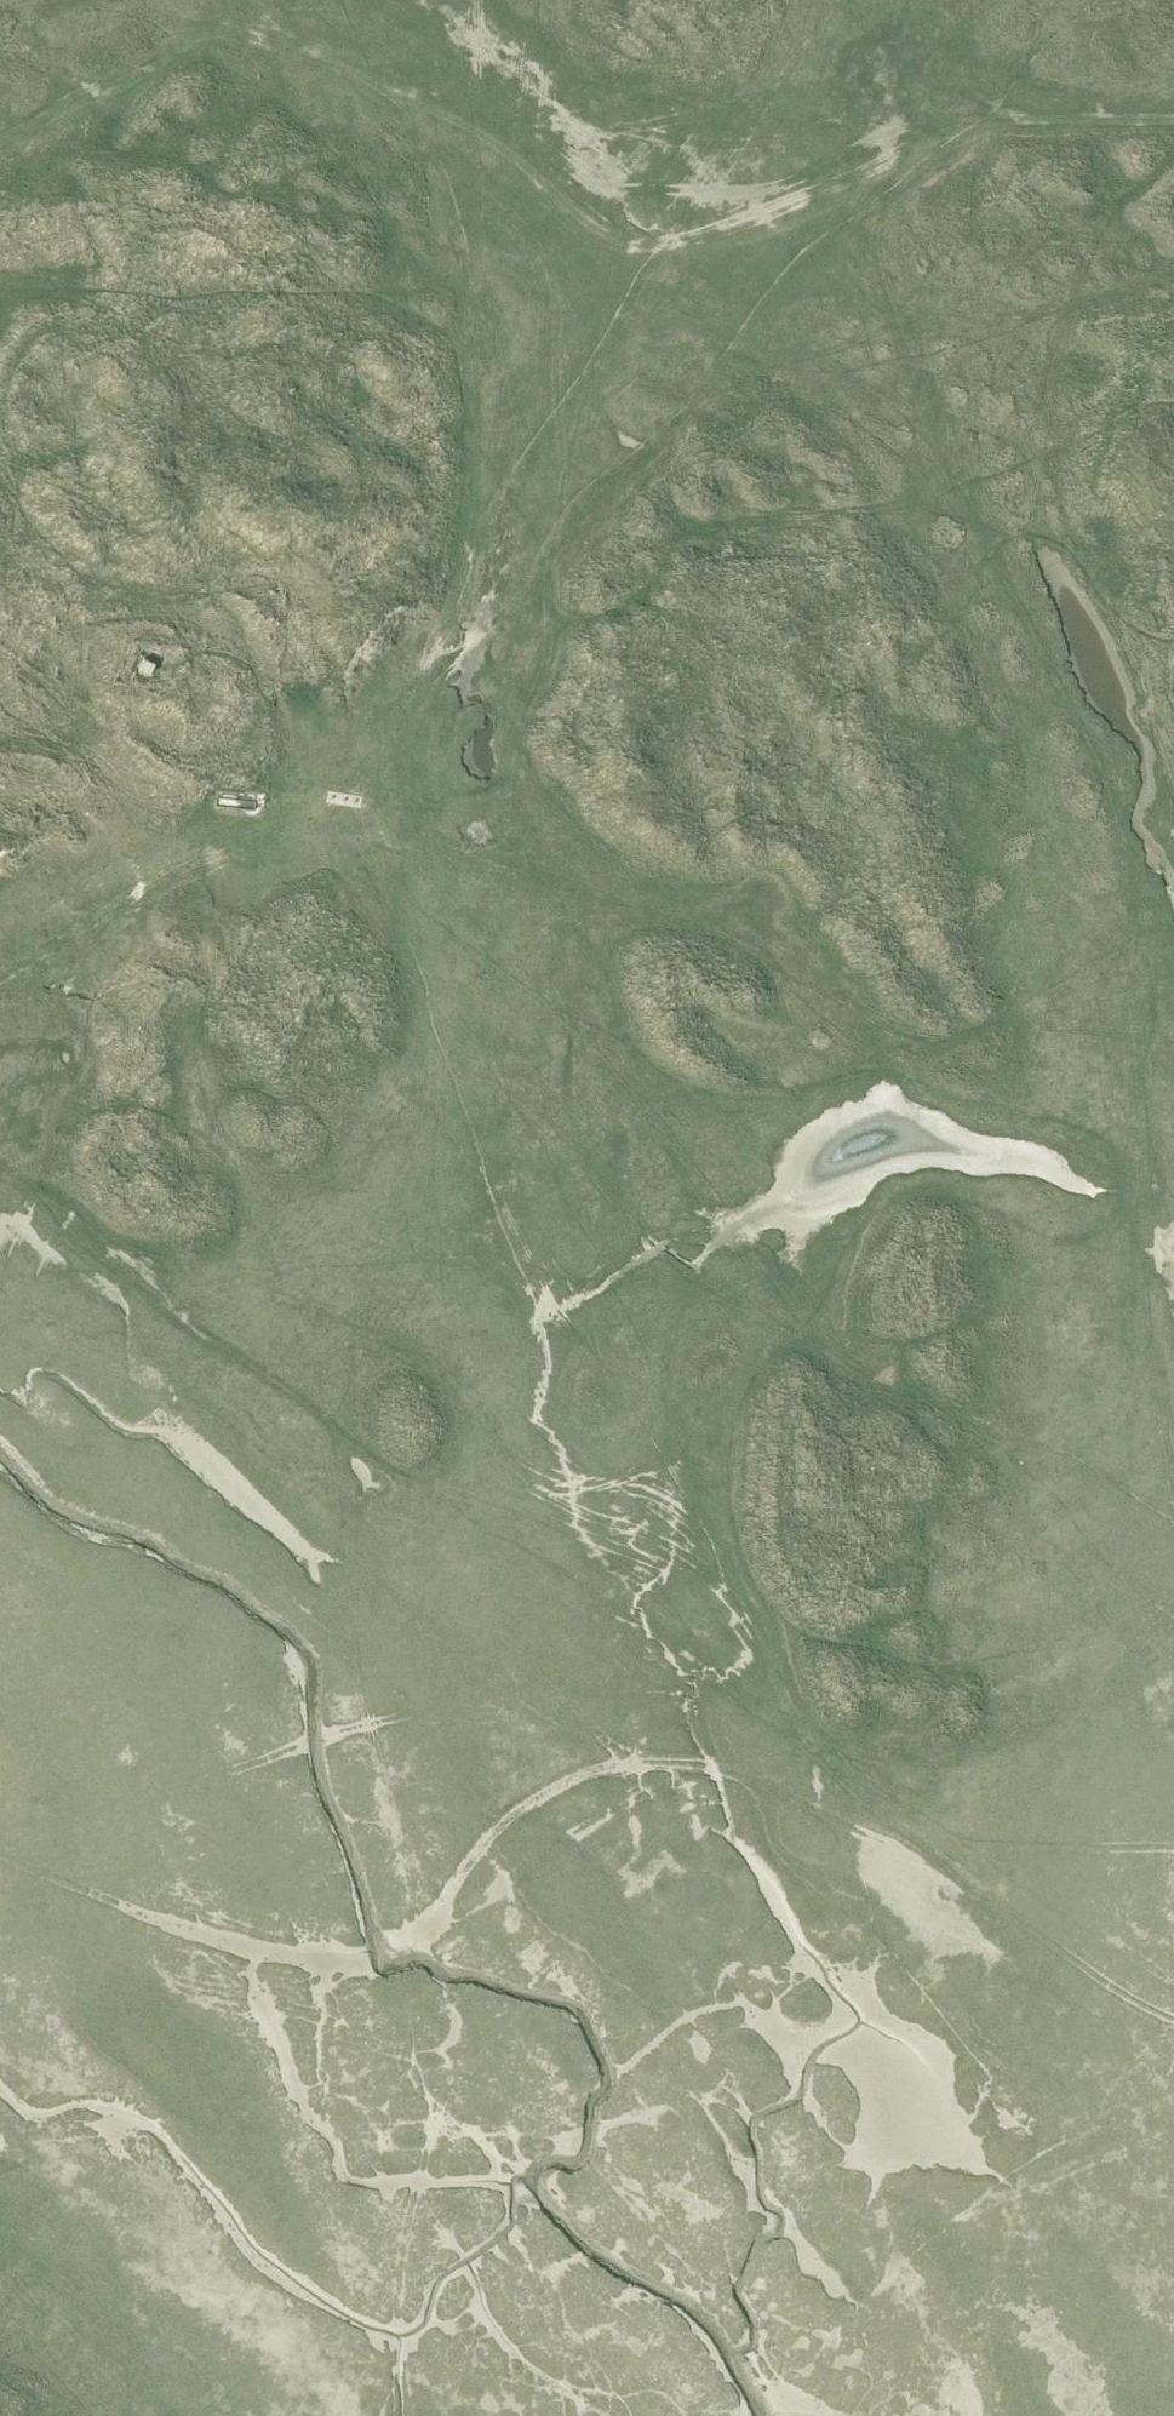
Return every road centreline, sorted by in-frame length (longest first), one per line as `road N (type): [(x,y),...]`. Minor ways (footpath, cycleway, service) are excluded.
road 1 (track): [(0,1304),(108,1365),(178,1362),(291,1322),(353,1331),(404,1350),(438,1374),(524,1490),(706,1581),(758,1646),(801,1735),(864,1772),(906,1772),(1012,1744),(1072,1702),(1173,1605)]
road 2 (track): [(1173,119),(1144,121),(898,82),(828,85),(661,127),(471,116),(425,106),(295,46),(220,35),(0,141)]
road 3 (track): [(353,1331),(237,1281),(112,1247),(58,1208),(0,1193)]
road 4 (track): [(479,0),(555,76),(603,108),(661,127)]

